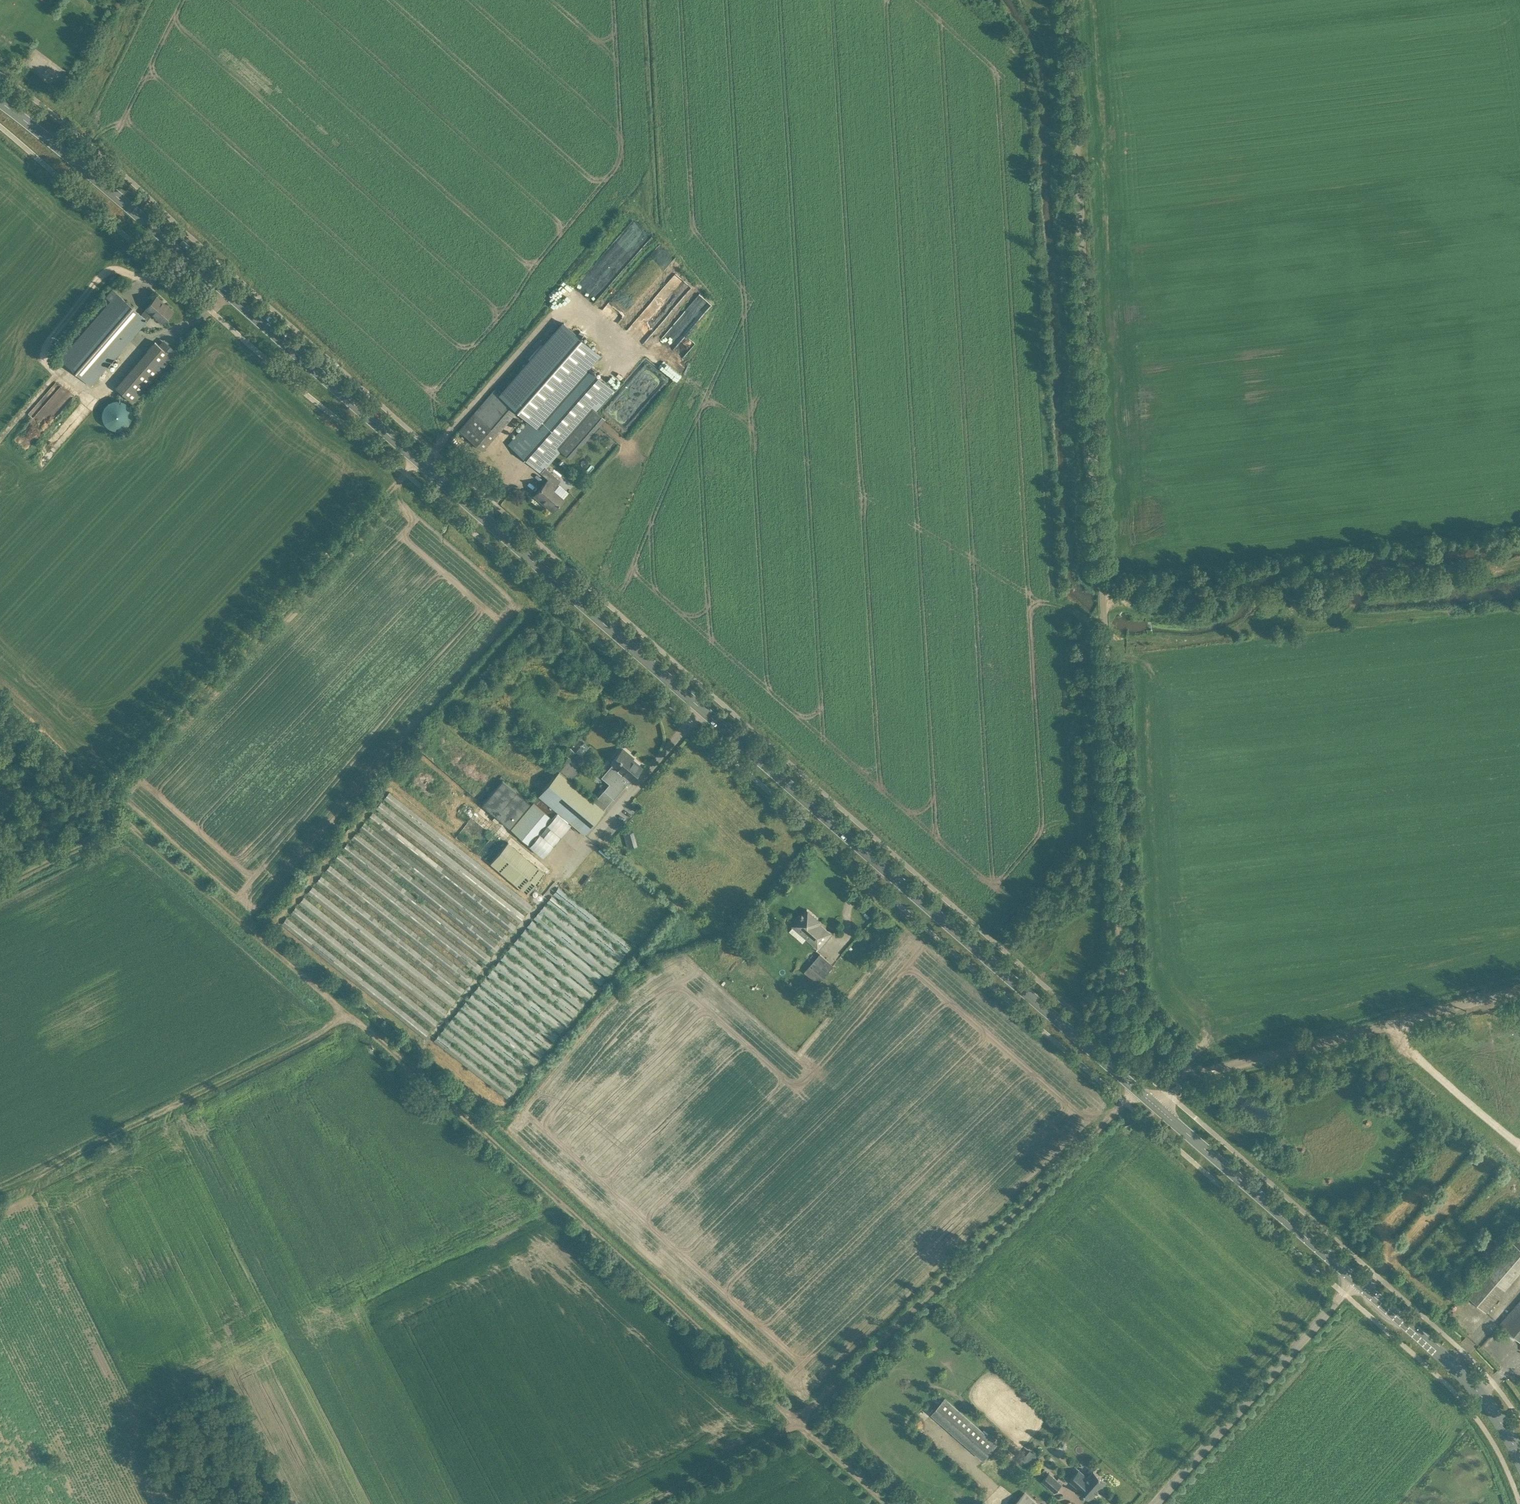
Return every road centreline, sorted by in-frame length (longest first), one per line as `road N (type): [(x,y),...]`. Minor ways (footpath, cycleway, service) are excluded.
road 1 (secondary): [(1157,1107),(0,102)]
road 2 (unclassified): [(1191,1077),(1132,1013),(1124,992),(1065,0)]
road 3 (track): [(887,1503),(467,1116),(99,798)]
road 4 (track): [(639,1503),(797,1420),(1136,1089)]
road 5 (track): [(99,798),(403,474)]
road 6 (track): [(0,1190),(350,1017)]
road 7 (unclassified): [(1191,1077),(1519,989)]
road 8 (unclassified): [(1155,1503),(1355,1280)]
road 9 (secondary): [(1355,1280),(1157,1107)]
road 10 (secondary): [(1519,1460),(1480,1394),(1355,1280)]
road 11 (track): [(0,890),(130,825)]
road 12 (track): [(99,798),(0,711)]

